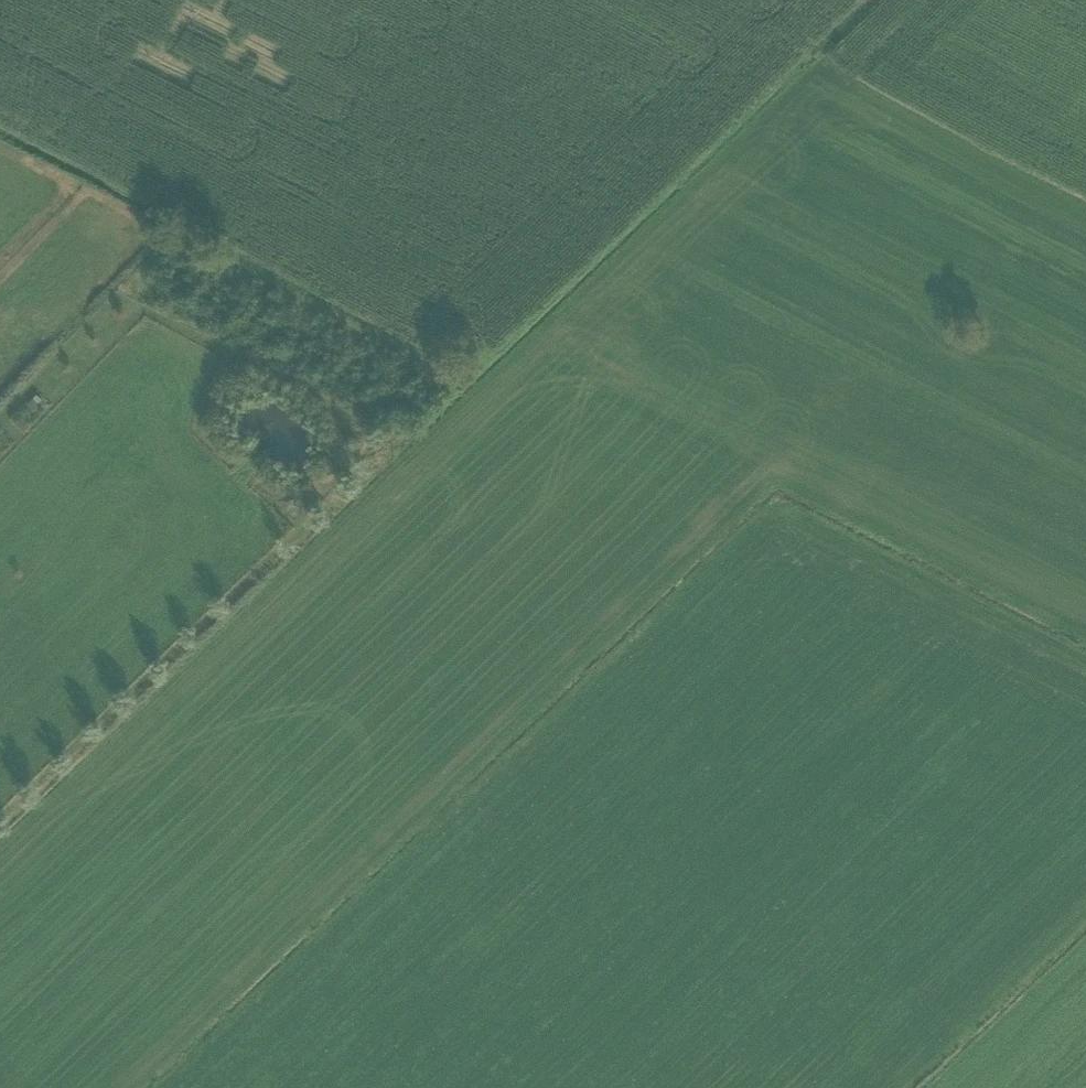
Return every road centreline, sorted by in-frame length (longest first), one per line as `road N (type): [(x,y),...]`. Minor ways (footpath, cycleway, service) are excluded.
road 1 (track): [(1085,637),(766,476),(123,1087)]

